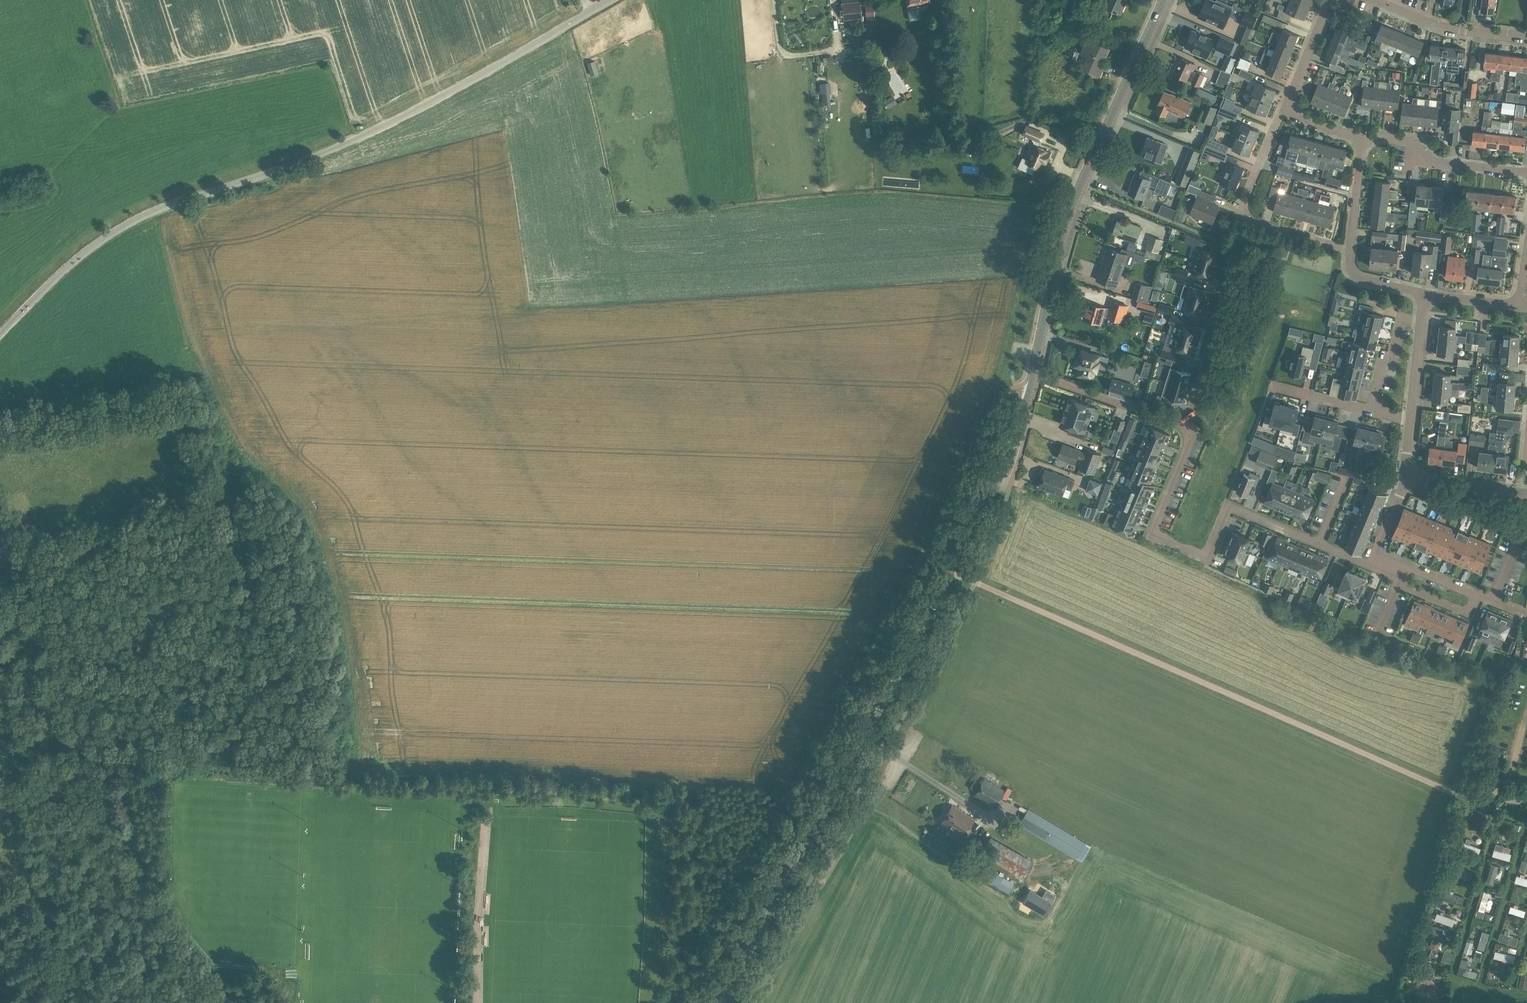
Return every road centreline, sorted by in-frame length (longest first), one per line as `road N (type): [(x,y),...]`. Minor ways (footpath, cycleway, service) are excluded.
road 1 (unclassified): [(0,337),(118,232),(372,135),(610,0)]
road 2 (track): [(951,568),(1453,793),(1500,787),(1526,707)]
road 3 (secondary): [(719,1002),(993,483)]
road 4 (secondary): [(1034,373),(1055,257),(1165,0)]
road 5 (residential): [(1189,428),(1158,537),(1206,556),(1229,507),(1372,562)]
road 6 (residential): [(1350,251),(1244,218),(1243,203),(1284,110)]
road 7 (residential): [(1189,428),(1227,244)]
road 8 (residential): [(1526,174),(1426,161),(1409,142),(1363,139)]
road 9 (residential): [(1034,373),(1189,428)]
road 10 (residential): [(1375,0),(1443,28),(1526,39)]
road 11 (residential): [(1284,110),(1333,0)]

